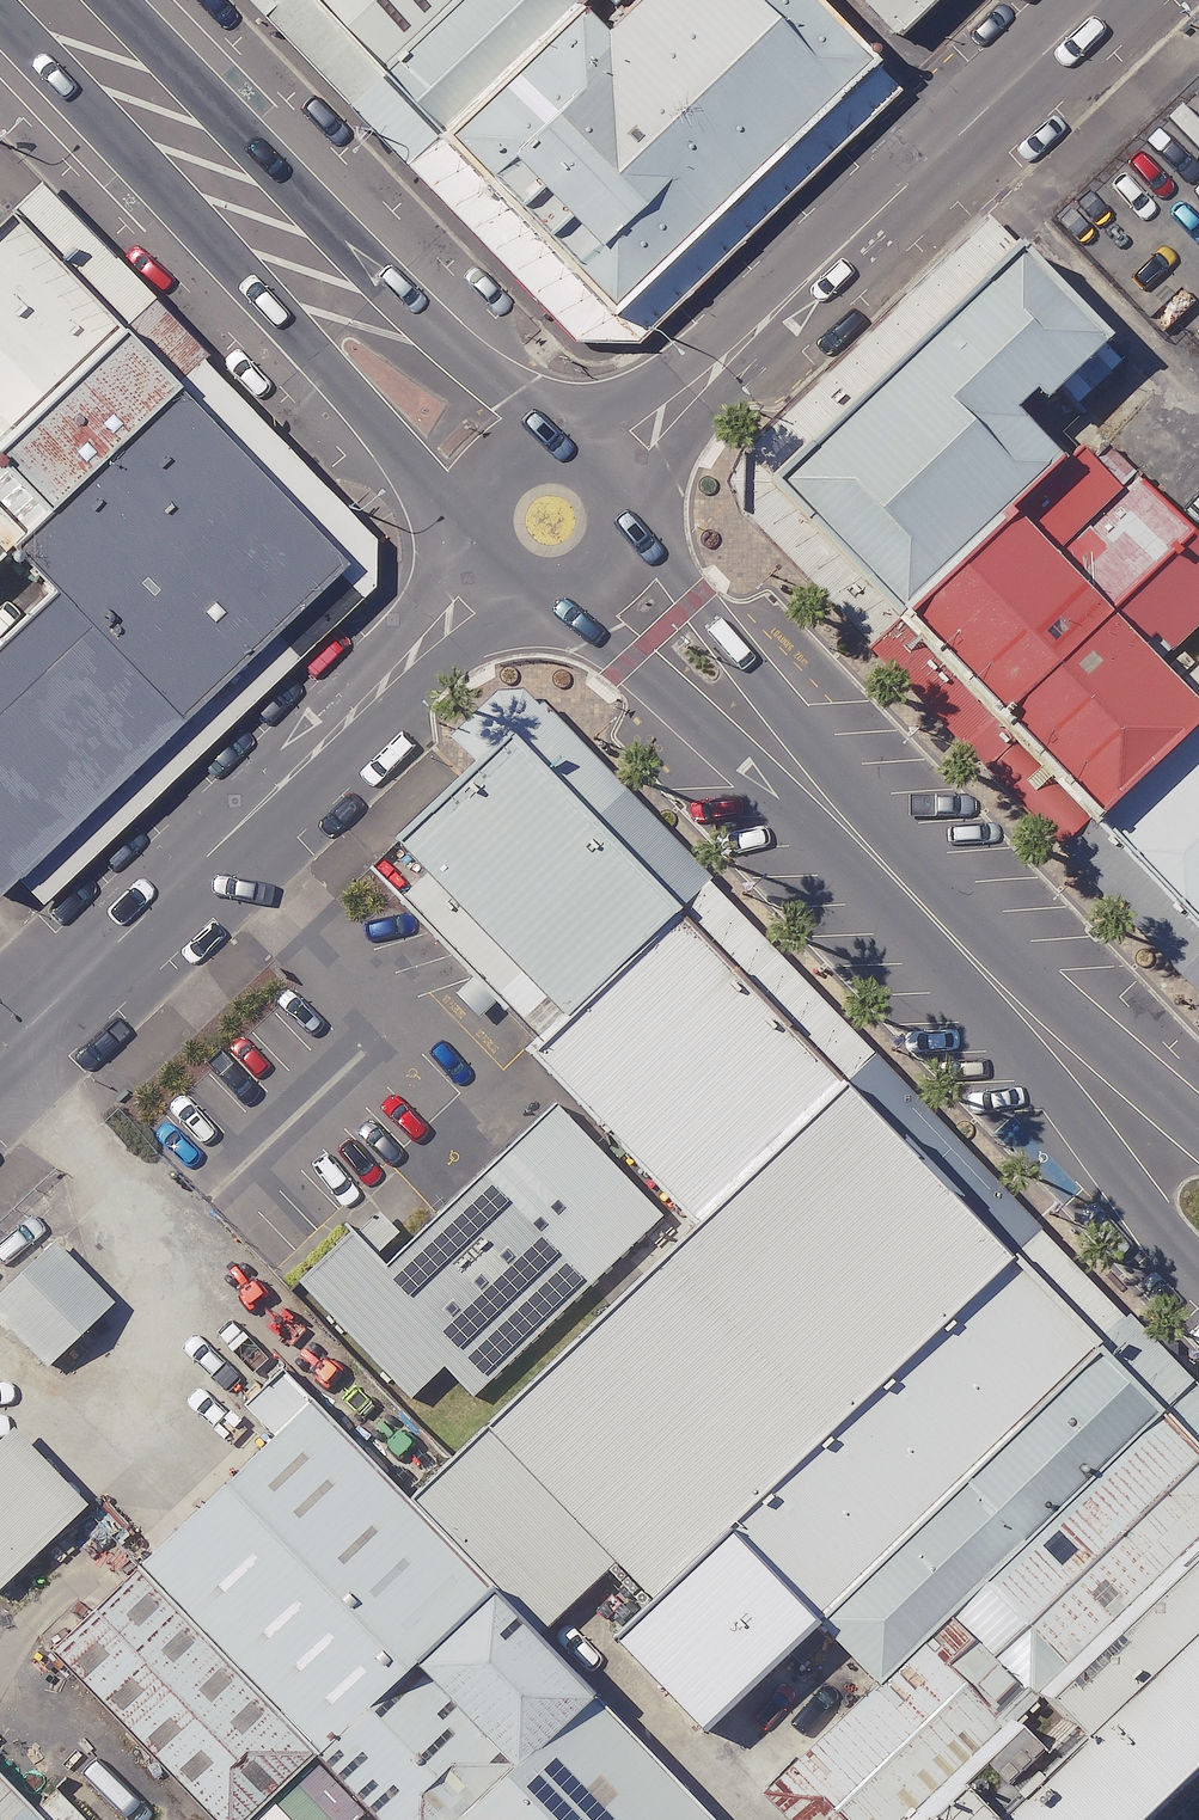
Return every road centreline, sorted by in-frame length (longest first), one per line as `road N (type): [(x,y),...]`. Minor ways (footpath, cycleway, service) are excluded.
road 1 (tertiary): [(0,1052),(499,571)]
road 2 (tertiary): [(603,471),(1100,0)]
road 3 (secondary): [(499,470),(51,0)]
road 4 (tertiary): [(1045,1039),(600,573)]
road 5 (tertiary): [(1198,1275),(1159,1233),(1045,1039)]
road 6 (tertiary): [(1045,1039),(1198,1136)]

